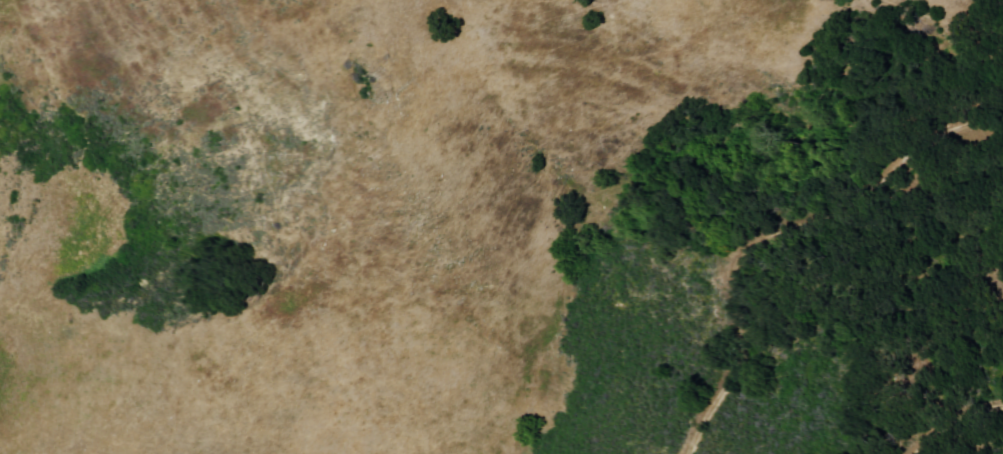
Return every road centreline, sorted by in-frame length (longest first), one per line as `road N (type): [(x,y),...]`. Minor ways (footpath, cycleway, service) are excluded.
road 1 (track): [(689,453),(733,373),(740,335),(731,289),(757,244),(1002,118)]

